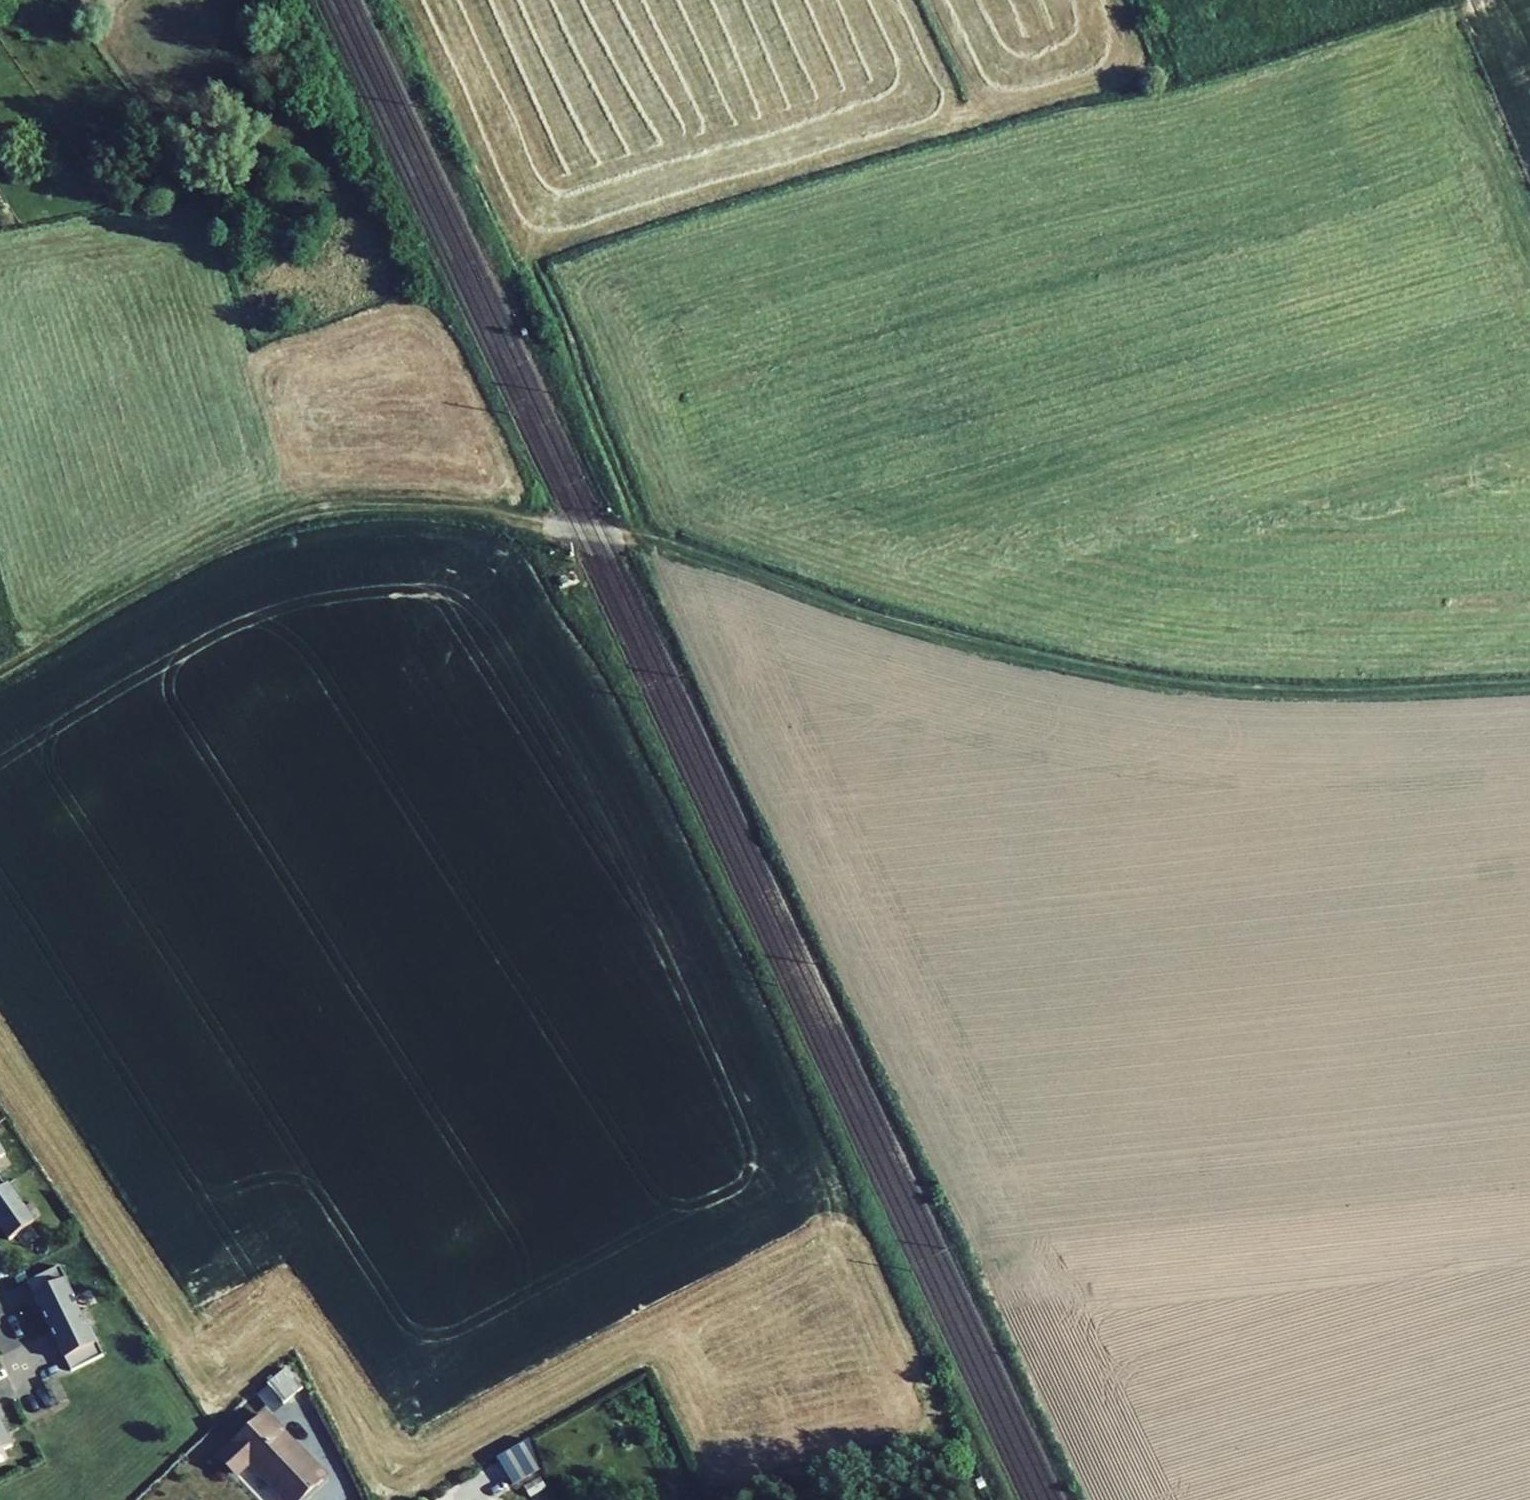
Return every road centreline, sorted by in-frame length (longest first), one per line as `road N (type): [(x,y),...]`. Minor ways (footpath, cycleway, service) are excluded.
road 1 (track): [(1529,687),(1317,695),(1152,682),(880,618),(651,538),(395,509),(302,517),(234,542),(0,672)]

